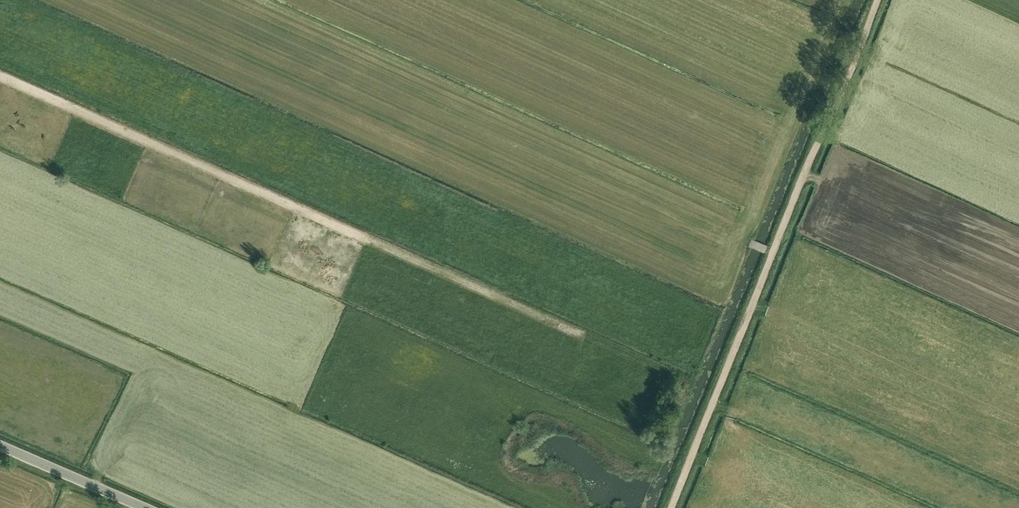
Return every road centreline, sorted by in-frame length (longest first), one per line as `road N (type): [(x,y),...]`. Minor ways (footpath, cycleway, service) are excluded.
road 1 (unclassified): [(669,507),(877,0)]
road 2 (tertiary): [(143,507),(0,446)]

